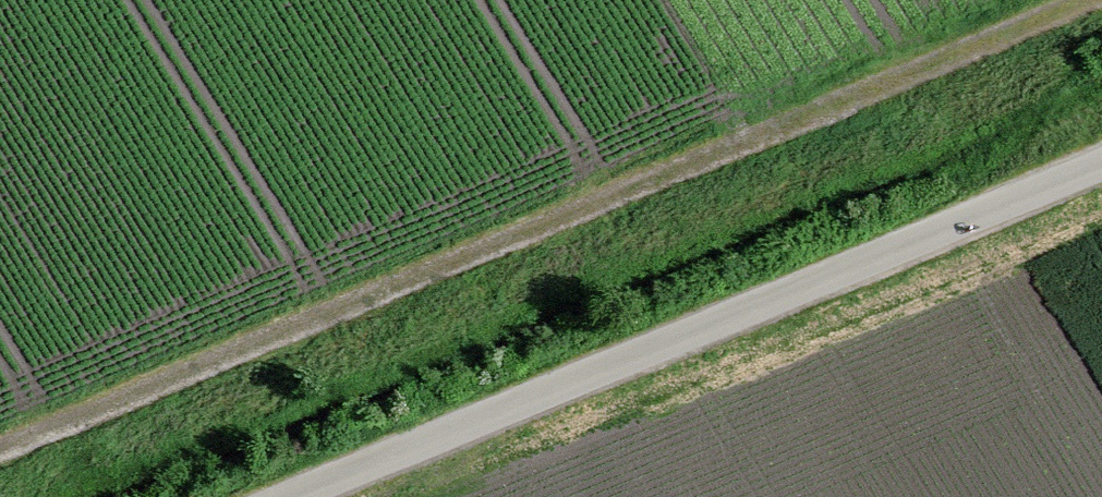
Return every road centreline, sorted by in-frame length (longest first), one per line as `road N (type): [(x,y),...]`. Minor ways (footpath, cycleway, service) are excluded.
road 1 (track): [(1075,0),(0,443)]
road 2 (unclassified): [(328,496),(1101,178)]

